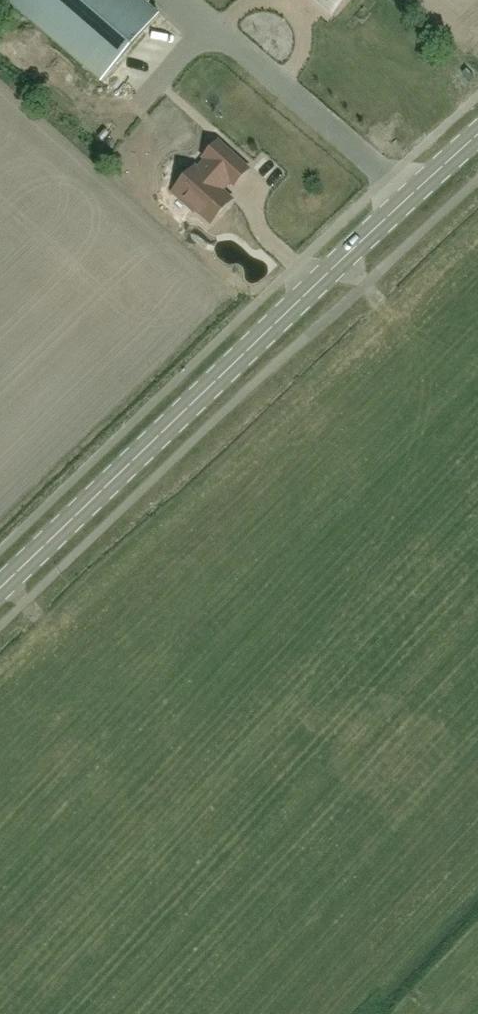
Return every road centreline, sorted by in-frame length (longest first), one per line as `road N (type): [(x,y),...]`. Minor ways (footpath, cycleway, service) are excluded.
road 1 (secondary): [(0,591),(477,139)]

